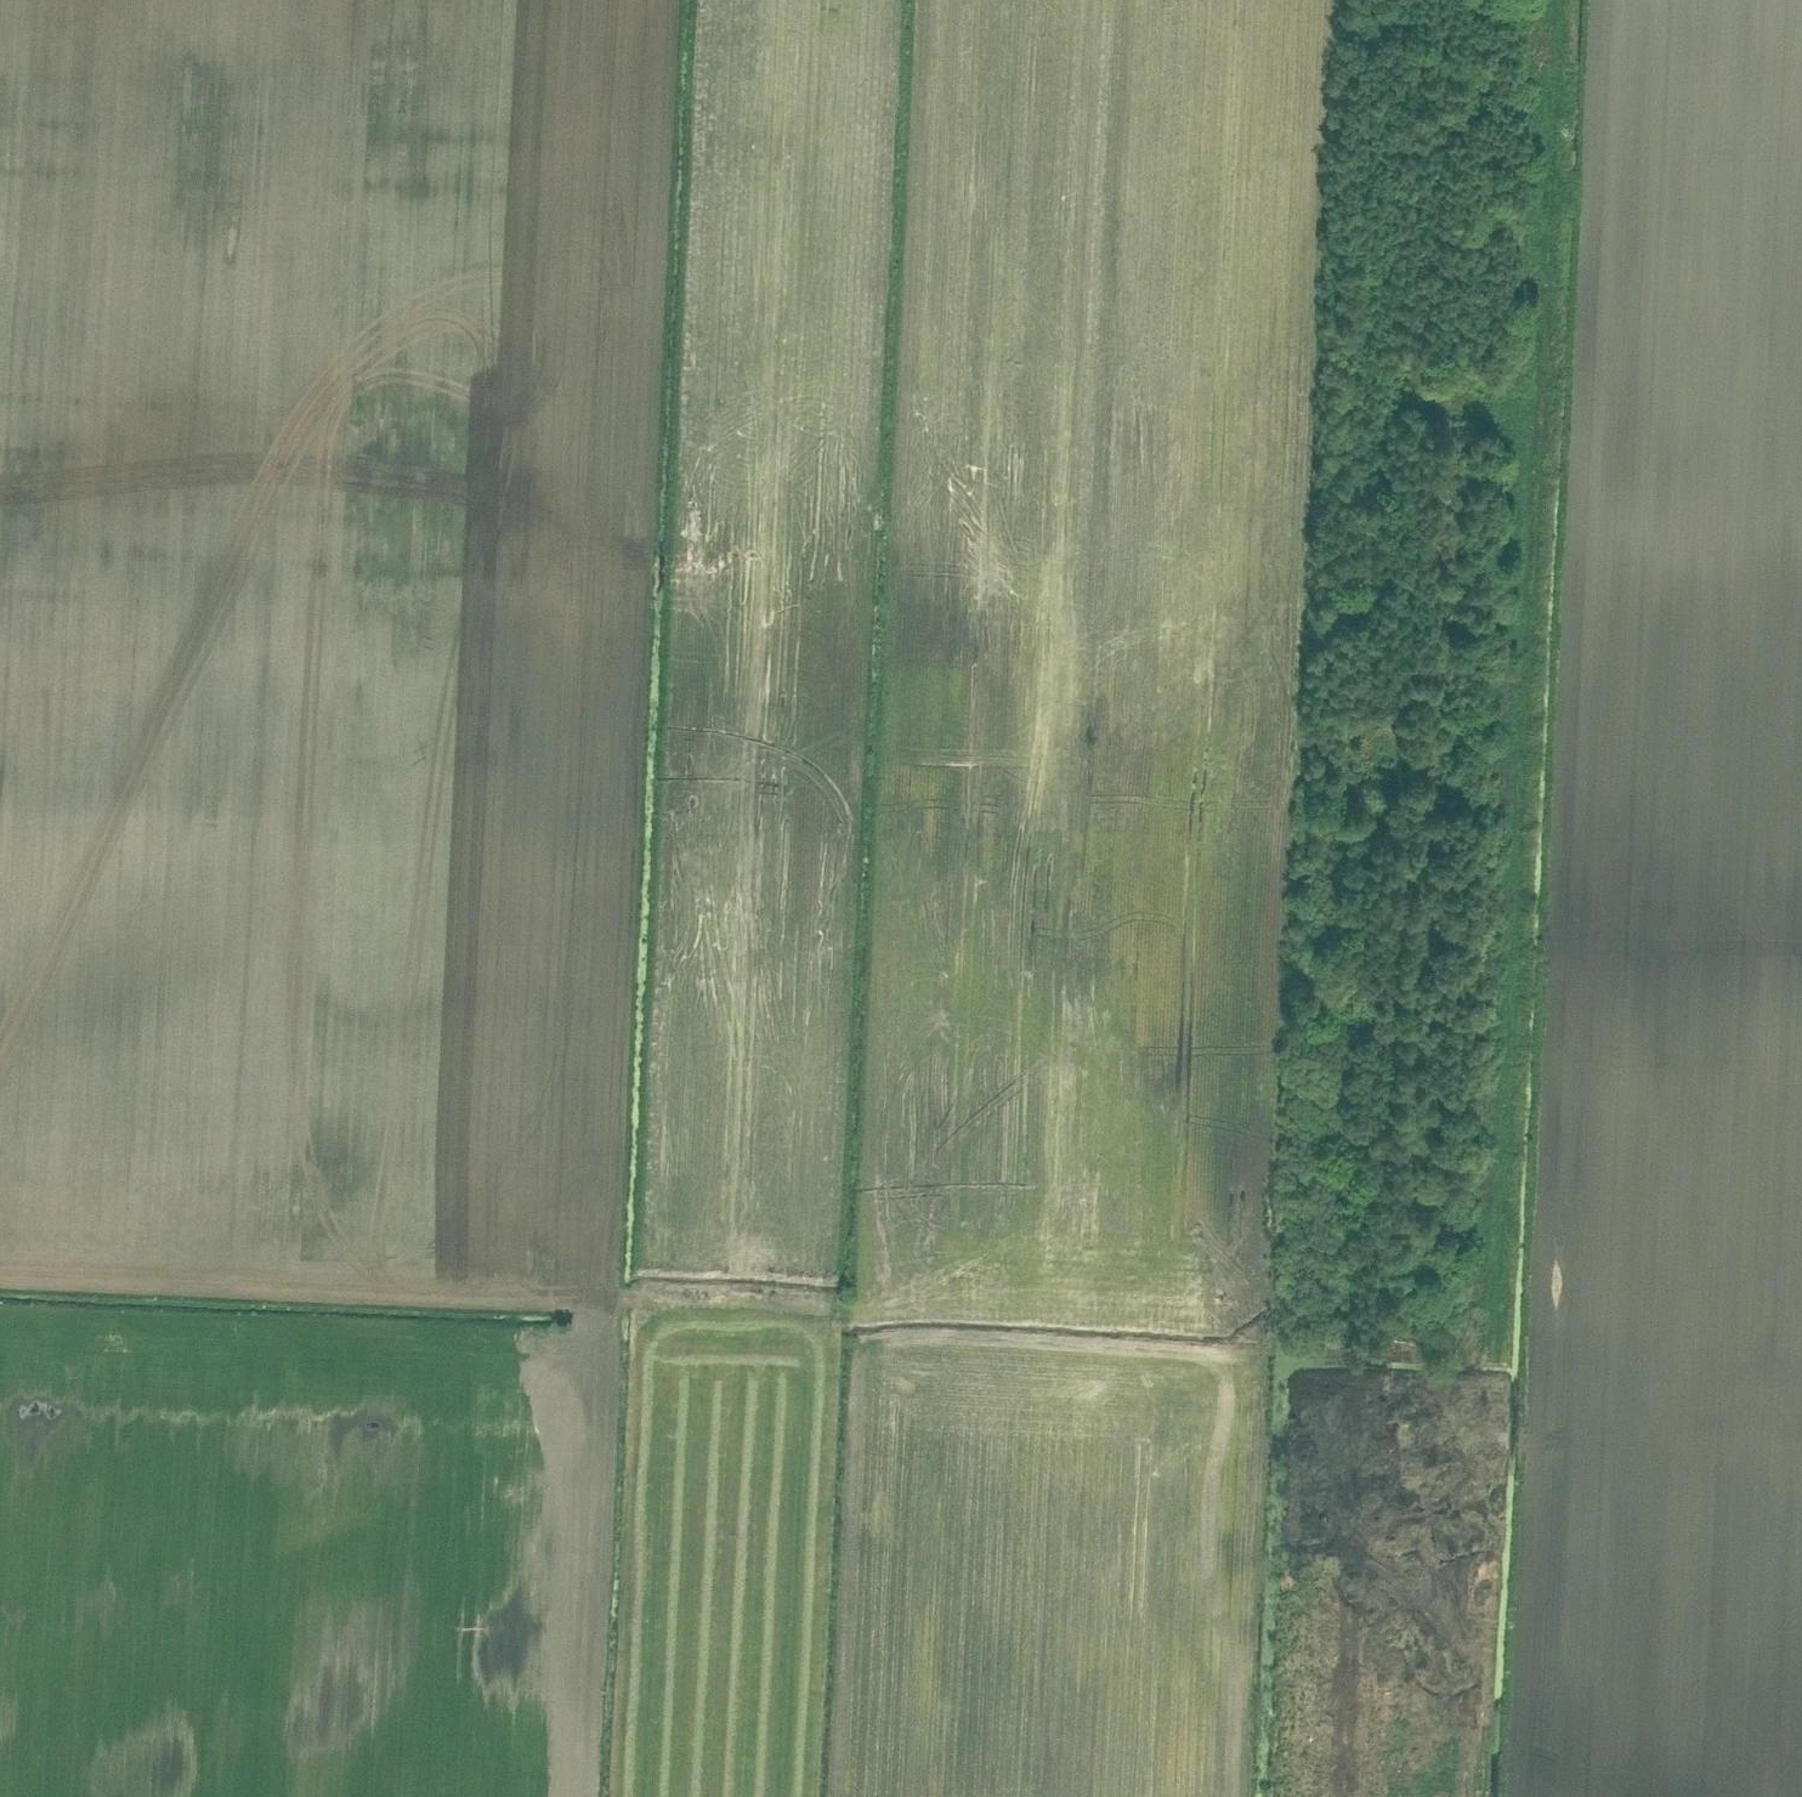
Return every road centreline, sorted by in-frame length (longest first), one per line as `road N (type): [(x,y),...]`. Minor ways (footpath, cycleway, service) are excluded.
road 1 (track): [(0,1274),(608,1305)]
road 2 (track): [(588,1796),(608,1305)]

